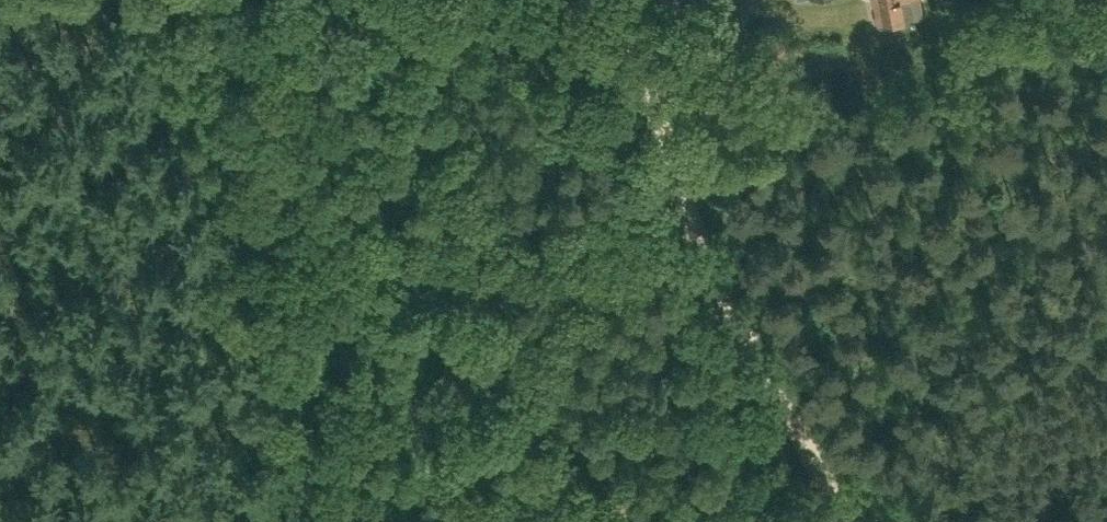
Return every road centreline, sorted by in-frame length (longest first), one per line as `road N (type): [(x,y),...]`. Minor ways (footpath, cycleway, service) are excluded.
road 1 (track): [(845,521),(709,253),(618,0)]

